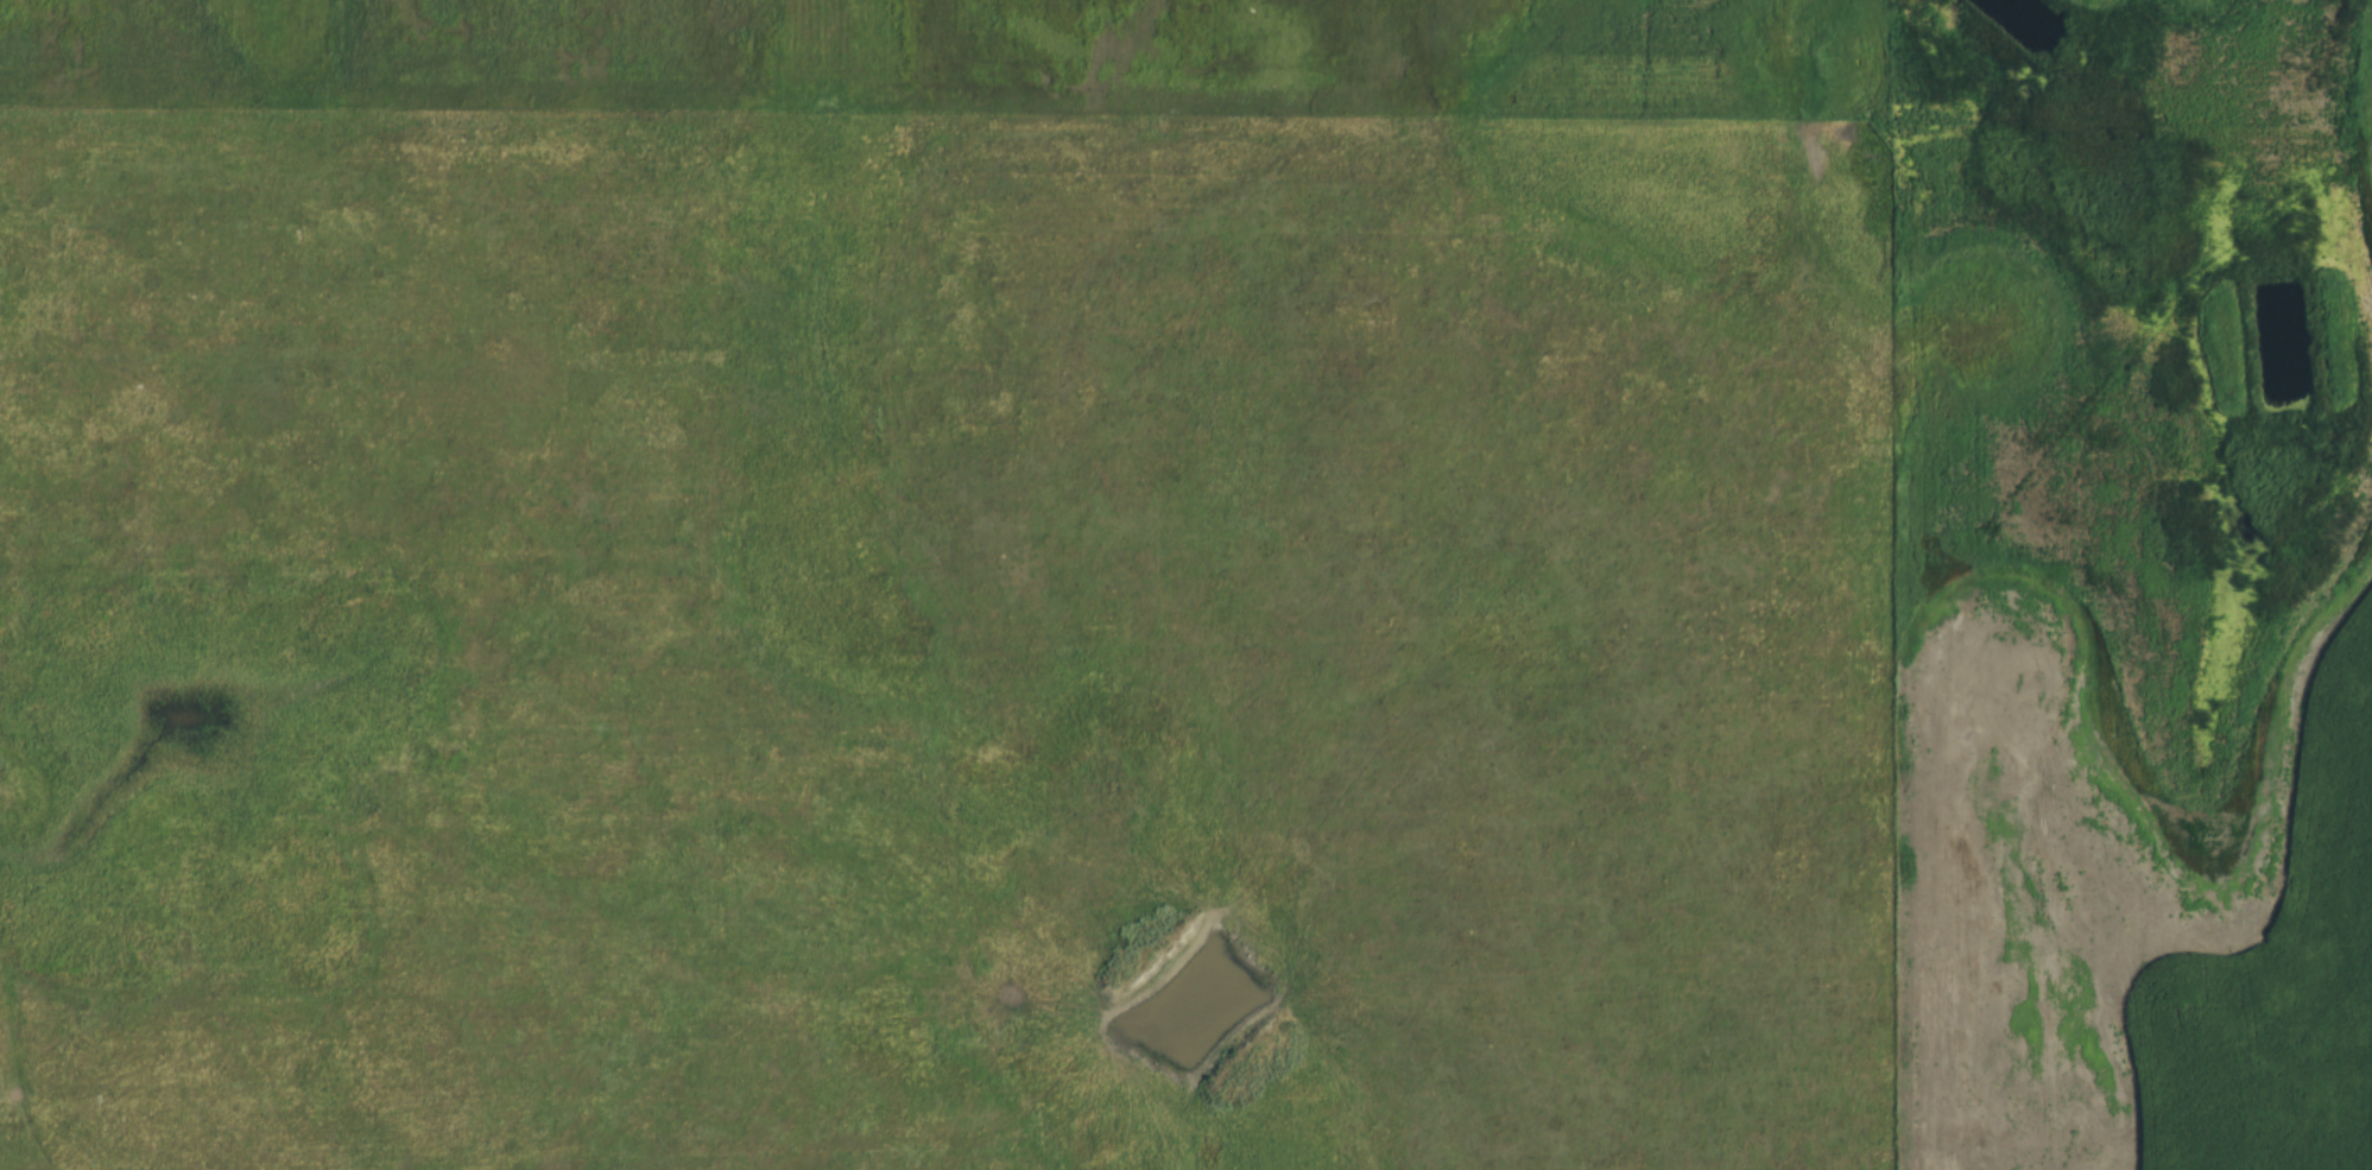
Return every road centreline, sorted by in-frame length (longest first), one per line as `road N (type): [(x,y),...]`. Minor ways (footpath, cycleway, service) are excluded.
road 1 (residential): [(2371,170),(0,131)]

